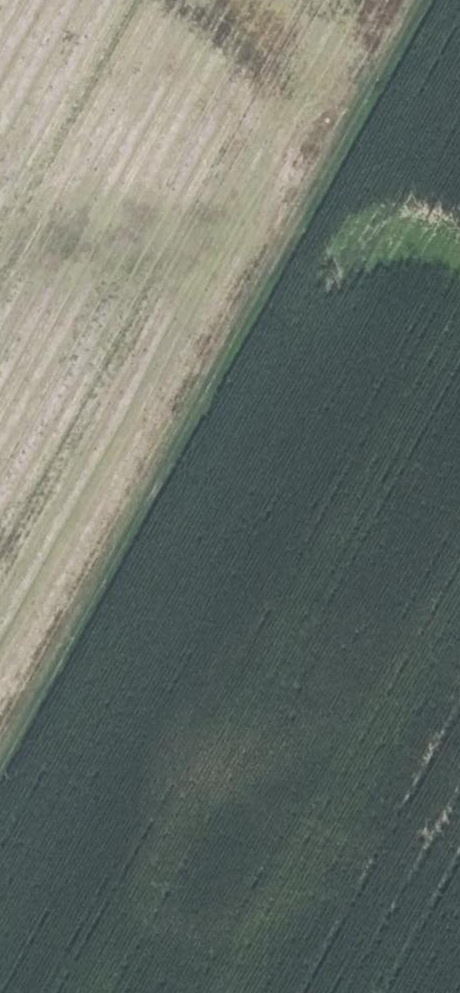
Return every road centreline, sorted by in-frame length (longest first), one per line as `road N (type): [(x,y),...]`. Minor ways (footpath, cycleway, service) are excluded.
road 1 (track): [(411,0),(0,769)]

